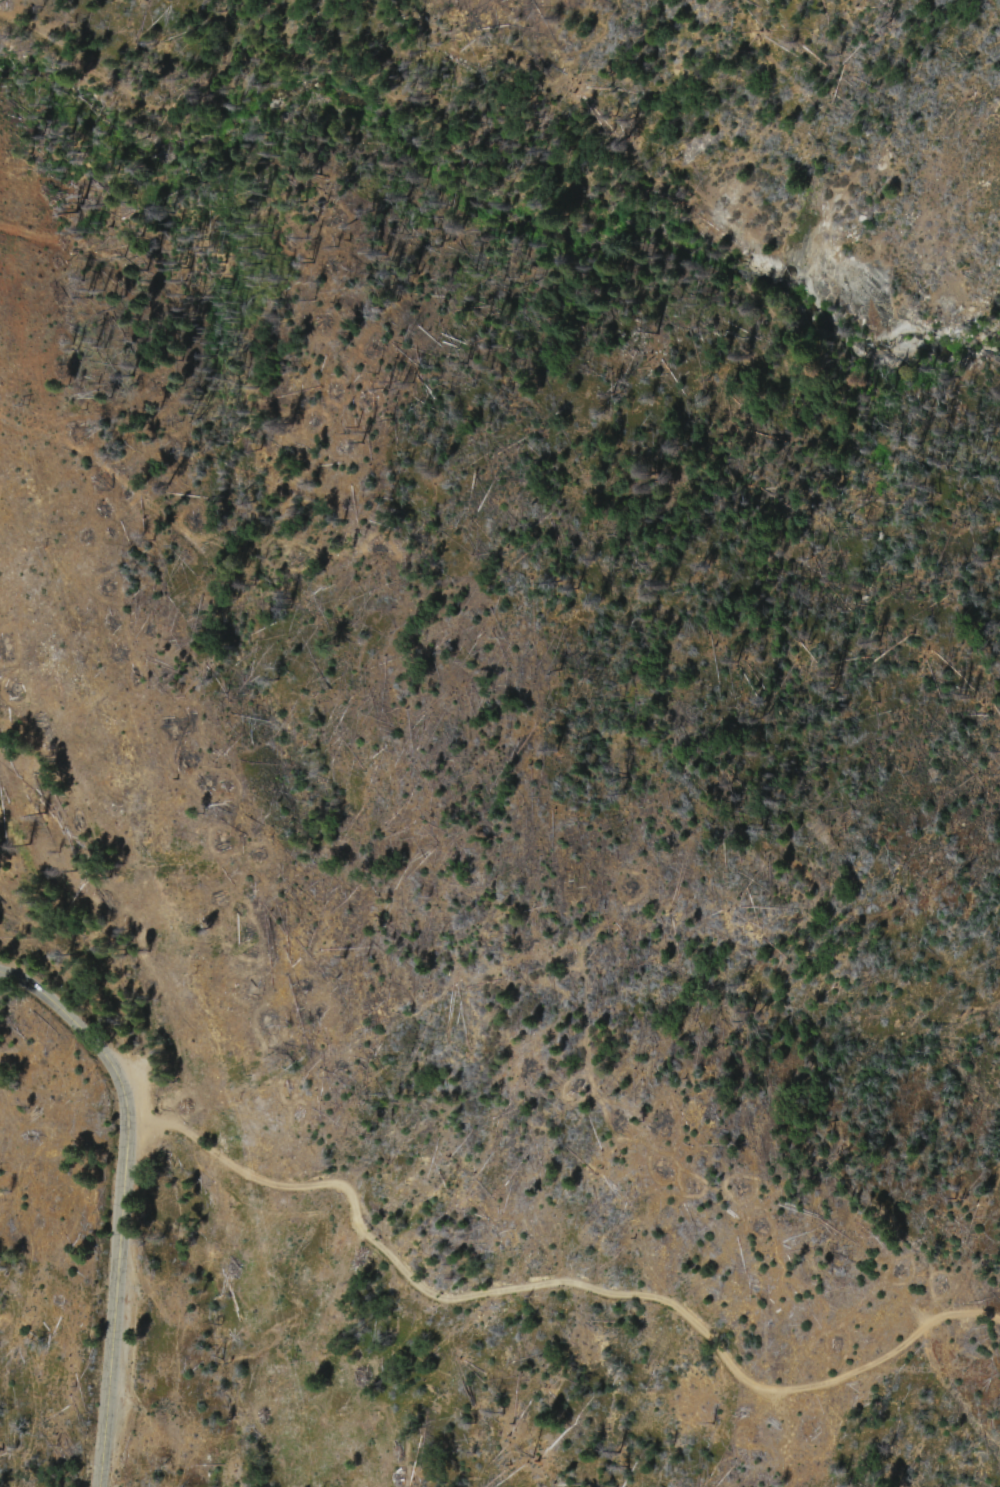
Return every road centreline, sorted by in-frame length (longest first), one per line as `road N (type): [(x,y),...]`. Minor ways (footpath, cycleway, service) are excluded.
road 1 (track): [(999,1321),(941,1317),(850,1376),(811,1389),(758,1389),(674,1305),(647,1296),(557,1282),(441,1298),(358,1229),(350,1192),(340,1185),(262,1182),(125,1103)]
road 2 (tertiary): [(105,1486),(125,1103),(113,1069),(69,1016),(34,985),(0,972)]

